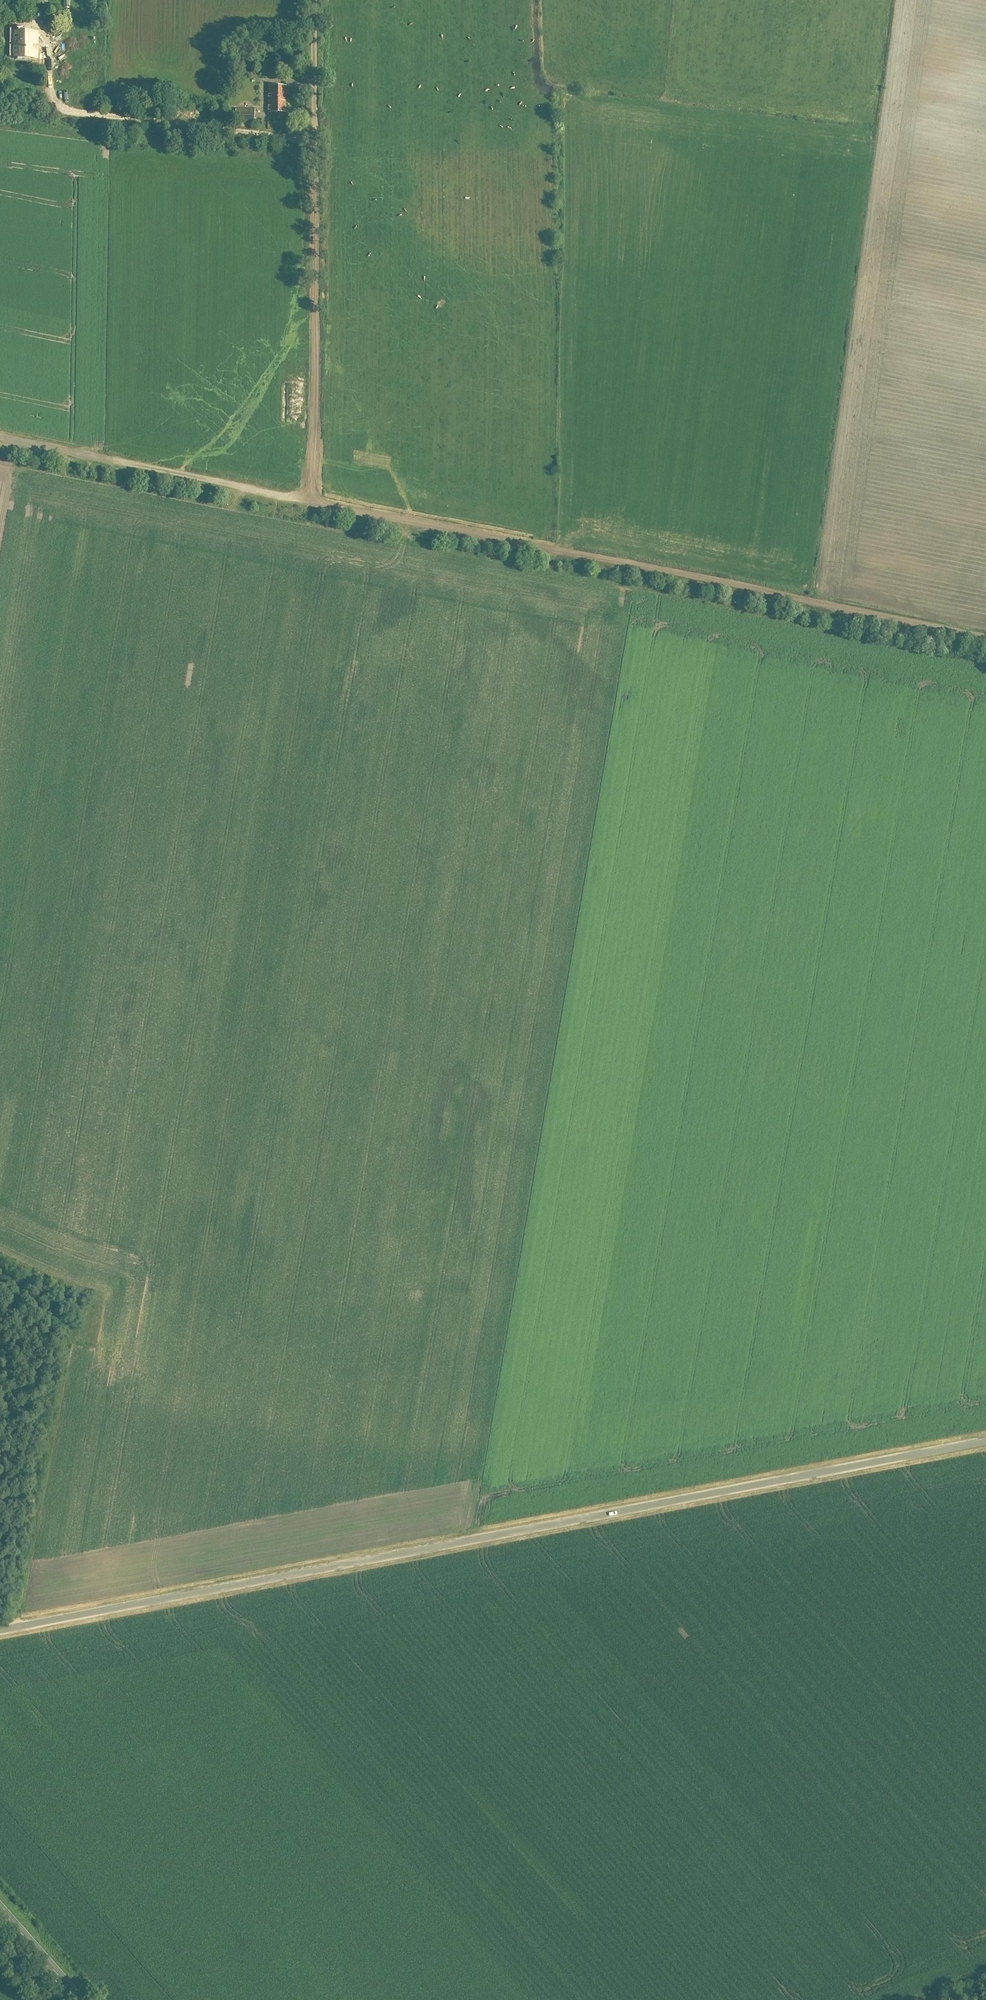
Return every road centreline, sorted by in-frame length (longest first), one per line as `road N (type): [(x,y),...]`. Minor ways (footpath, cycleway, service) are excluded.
road 1 (residential): [(0,1634),(985,1444)]
road 2 (unclassified): [(985,640),(313,503)]
road 3 (unclassified): [(313,503),(316,0)]
road 4 (track): [(12,1632),(66,1332),(0,1266)]
road 5 (unclassified): [(313,503),(0,439)]

